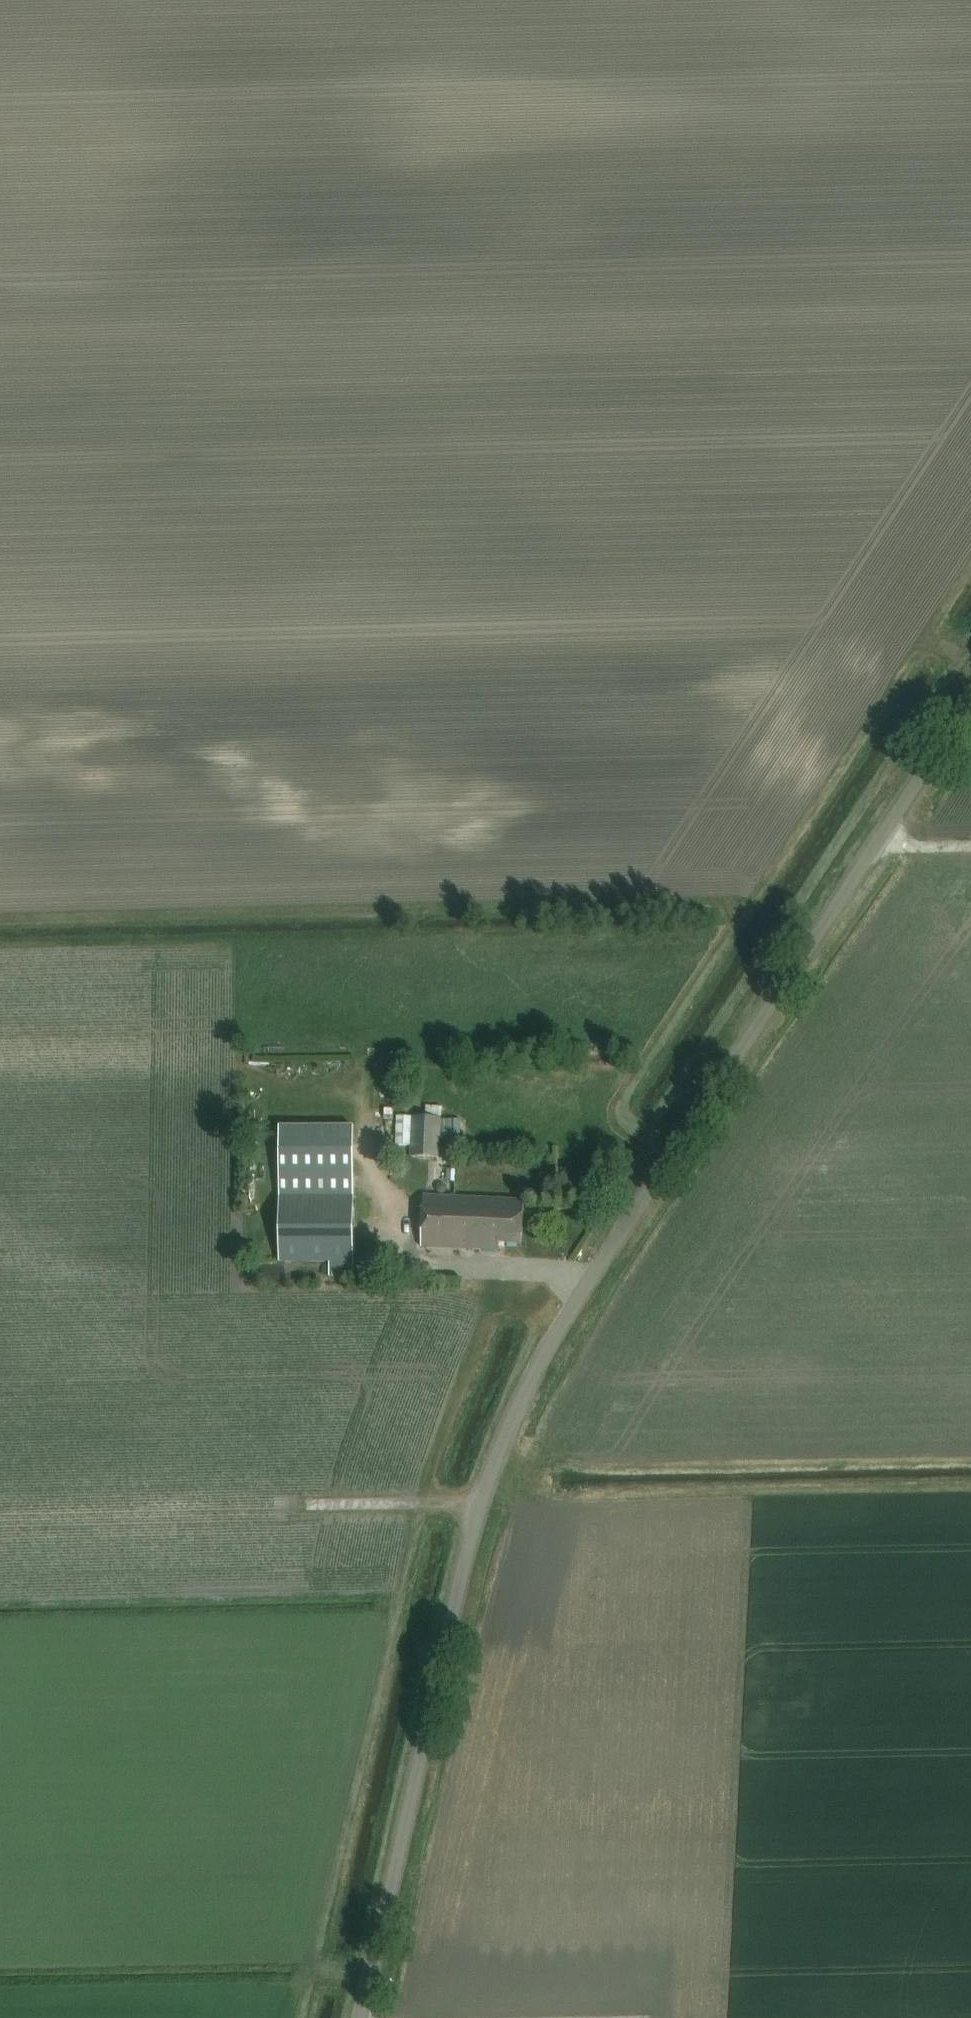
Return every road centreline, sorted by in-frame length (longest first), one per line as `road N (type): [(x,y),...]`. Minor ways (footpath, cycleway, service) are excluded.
road 1 (unclassified): [(361,2017),(438,1656),(502,1434),(540,1359),(970,699)]

